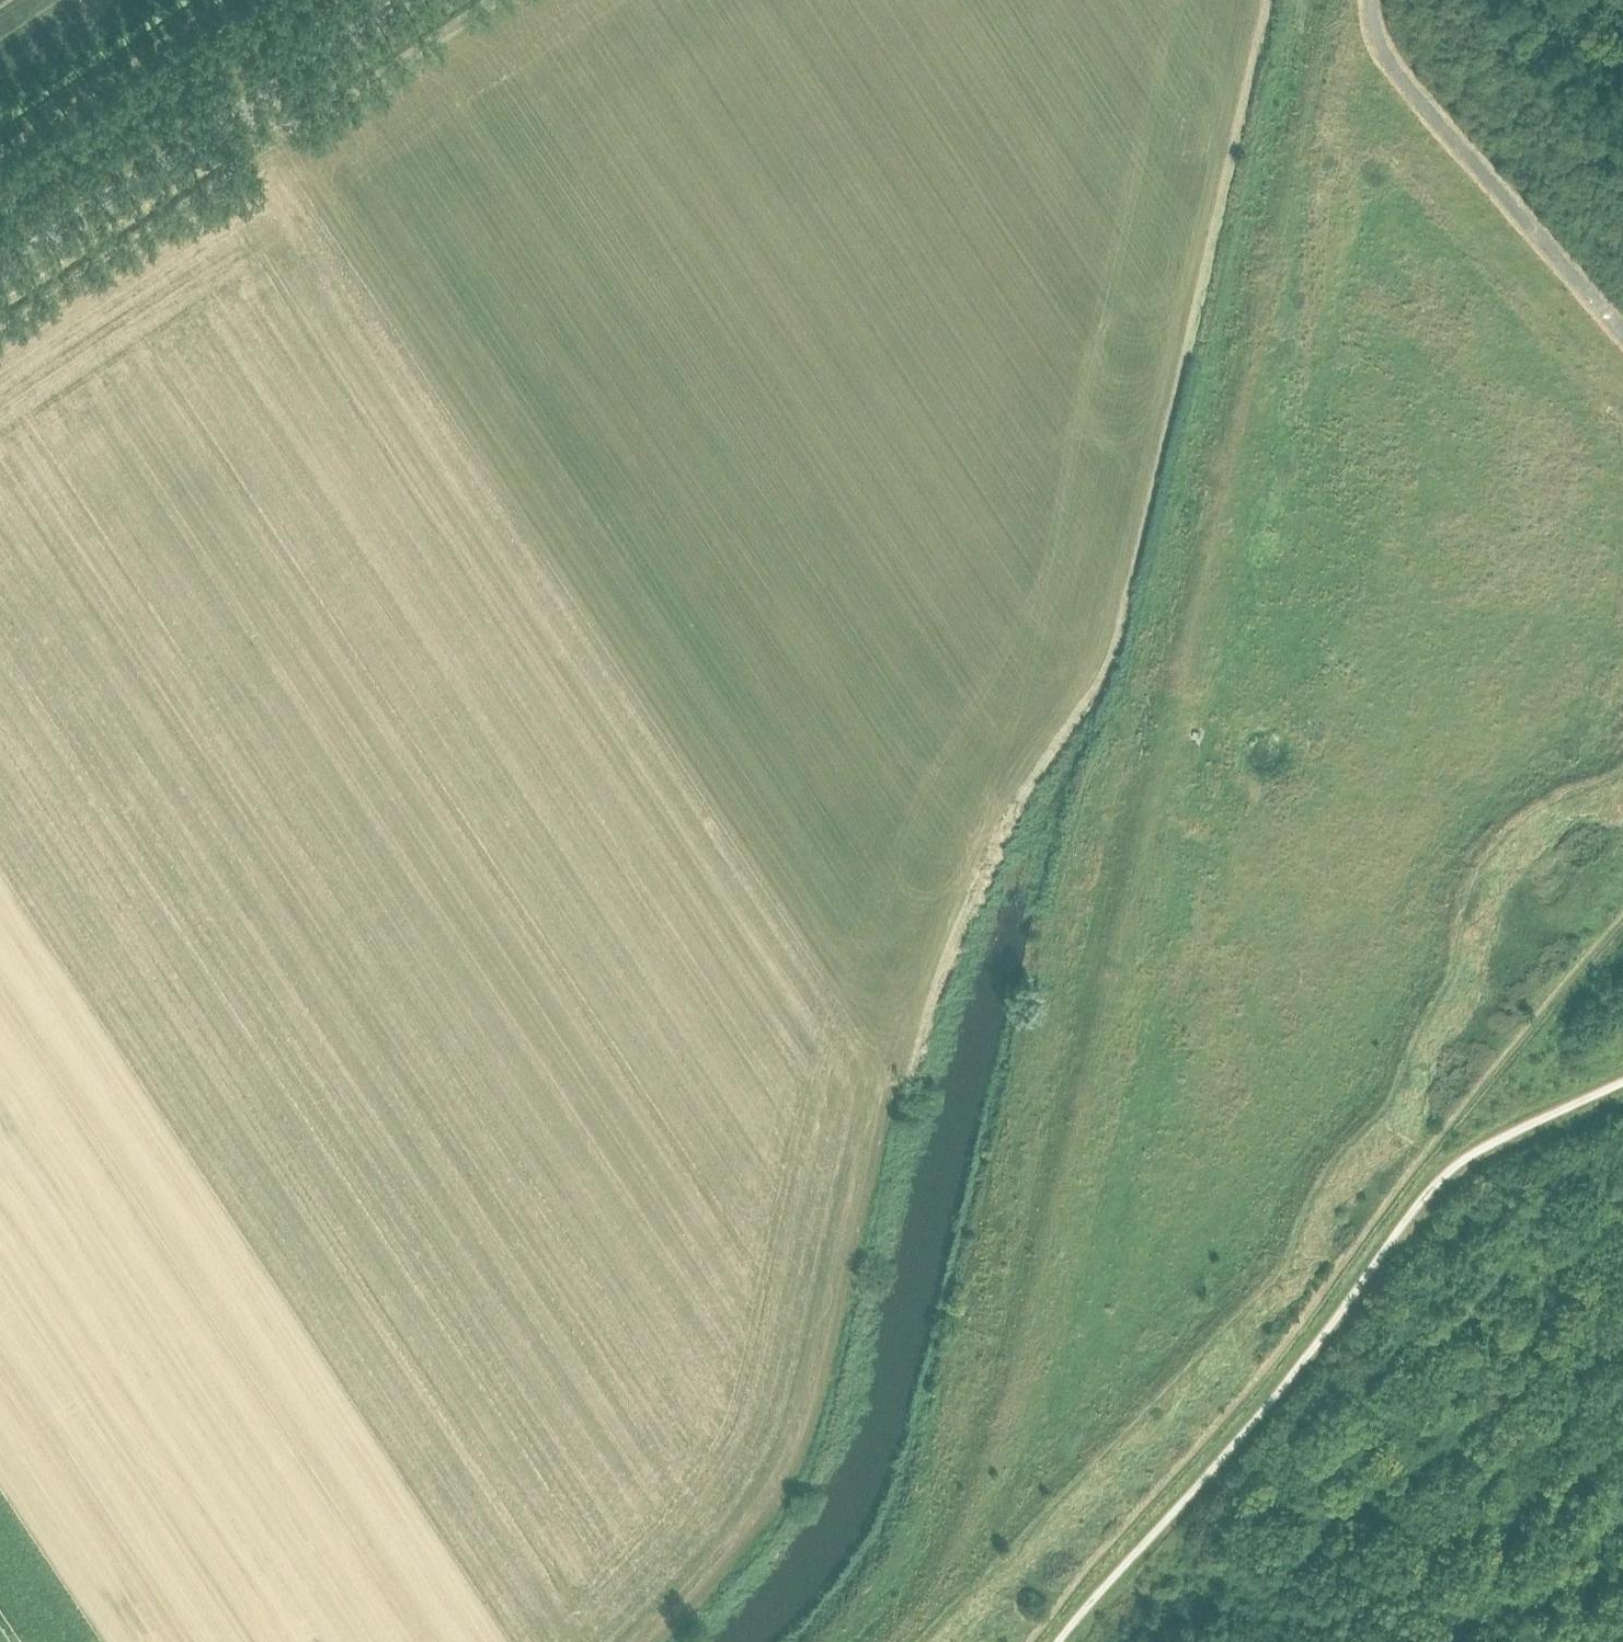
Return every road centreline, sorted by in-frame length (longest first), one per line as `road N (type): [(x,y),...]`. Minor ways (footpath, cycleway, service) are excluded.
road 1 (unclassified): [(0,275),(412,0)]

